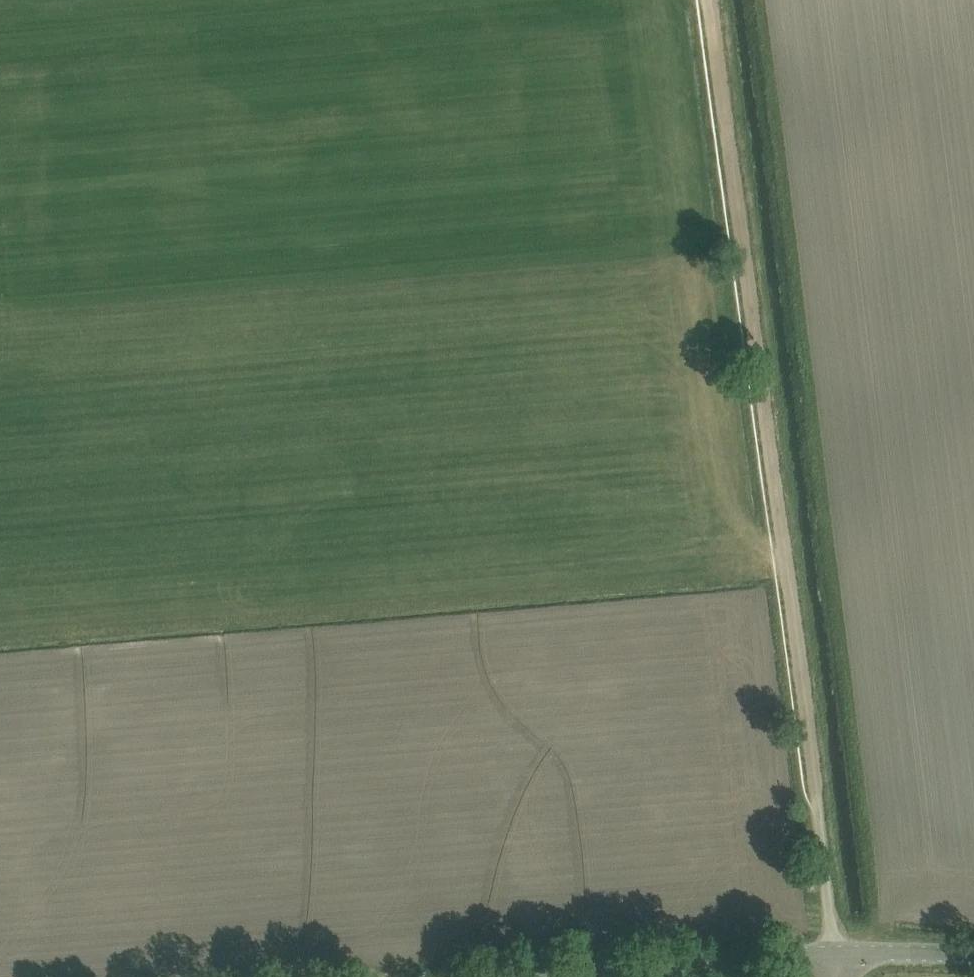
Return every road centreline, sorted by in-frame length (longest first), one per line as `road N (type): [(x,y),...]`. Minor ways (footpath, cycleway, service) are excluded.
road 1 (track): [(823,831),(712,0)]
road 2 (unclassified): [(581,976),(643,964),(831,954)]
road 3 (unclassified): [(973,953),(831,954)]
road 4 (unclassified): [(831,954),(823,831)]

